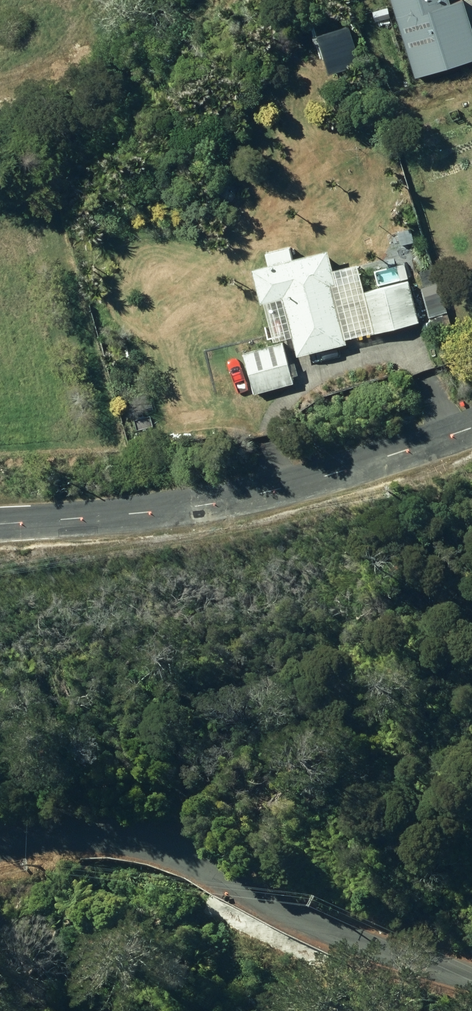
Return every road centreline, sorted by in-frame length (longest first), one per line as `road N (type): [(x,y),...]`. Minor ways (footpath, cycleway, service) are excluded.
road 1 (residential): [(0,847),(70,836),(143,841),(471,985)]
road 2 (residential): [(471,429),(223,507),(0,523)]

